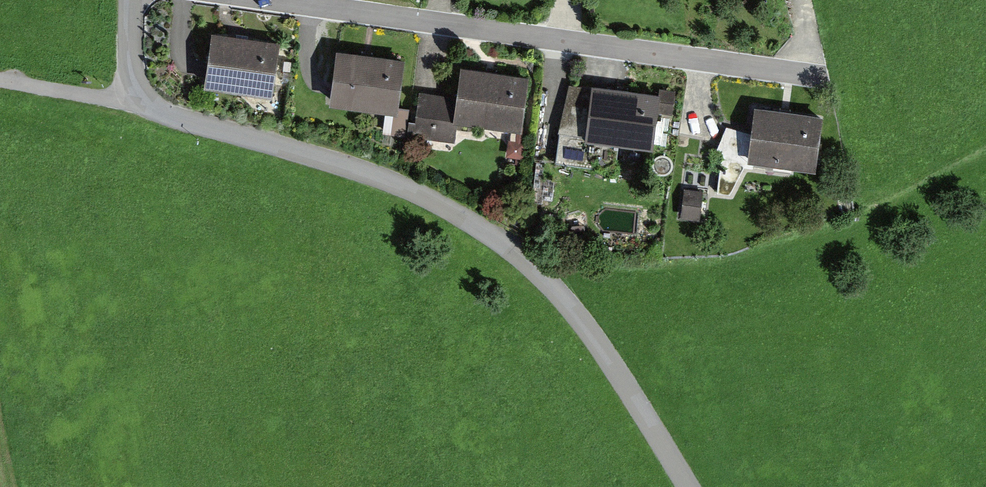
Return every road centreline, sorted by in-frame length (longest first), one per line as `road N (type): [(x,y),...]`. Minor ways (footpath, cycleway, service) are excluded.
road 1 (residential): [(140,95),(186,122),(398,184),(503,245),(601,346),(688,486)]
road 2 (residential): [(260,0),(682,57)]
road 3 (residential): [(140,95),(117,100),(0,79)]

